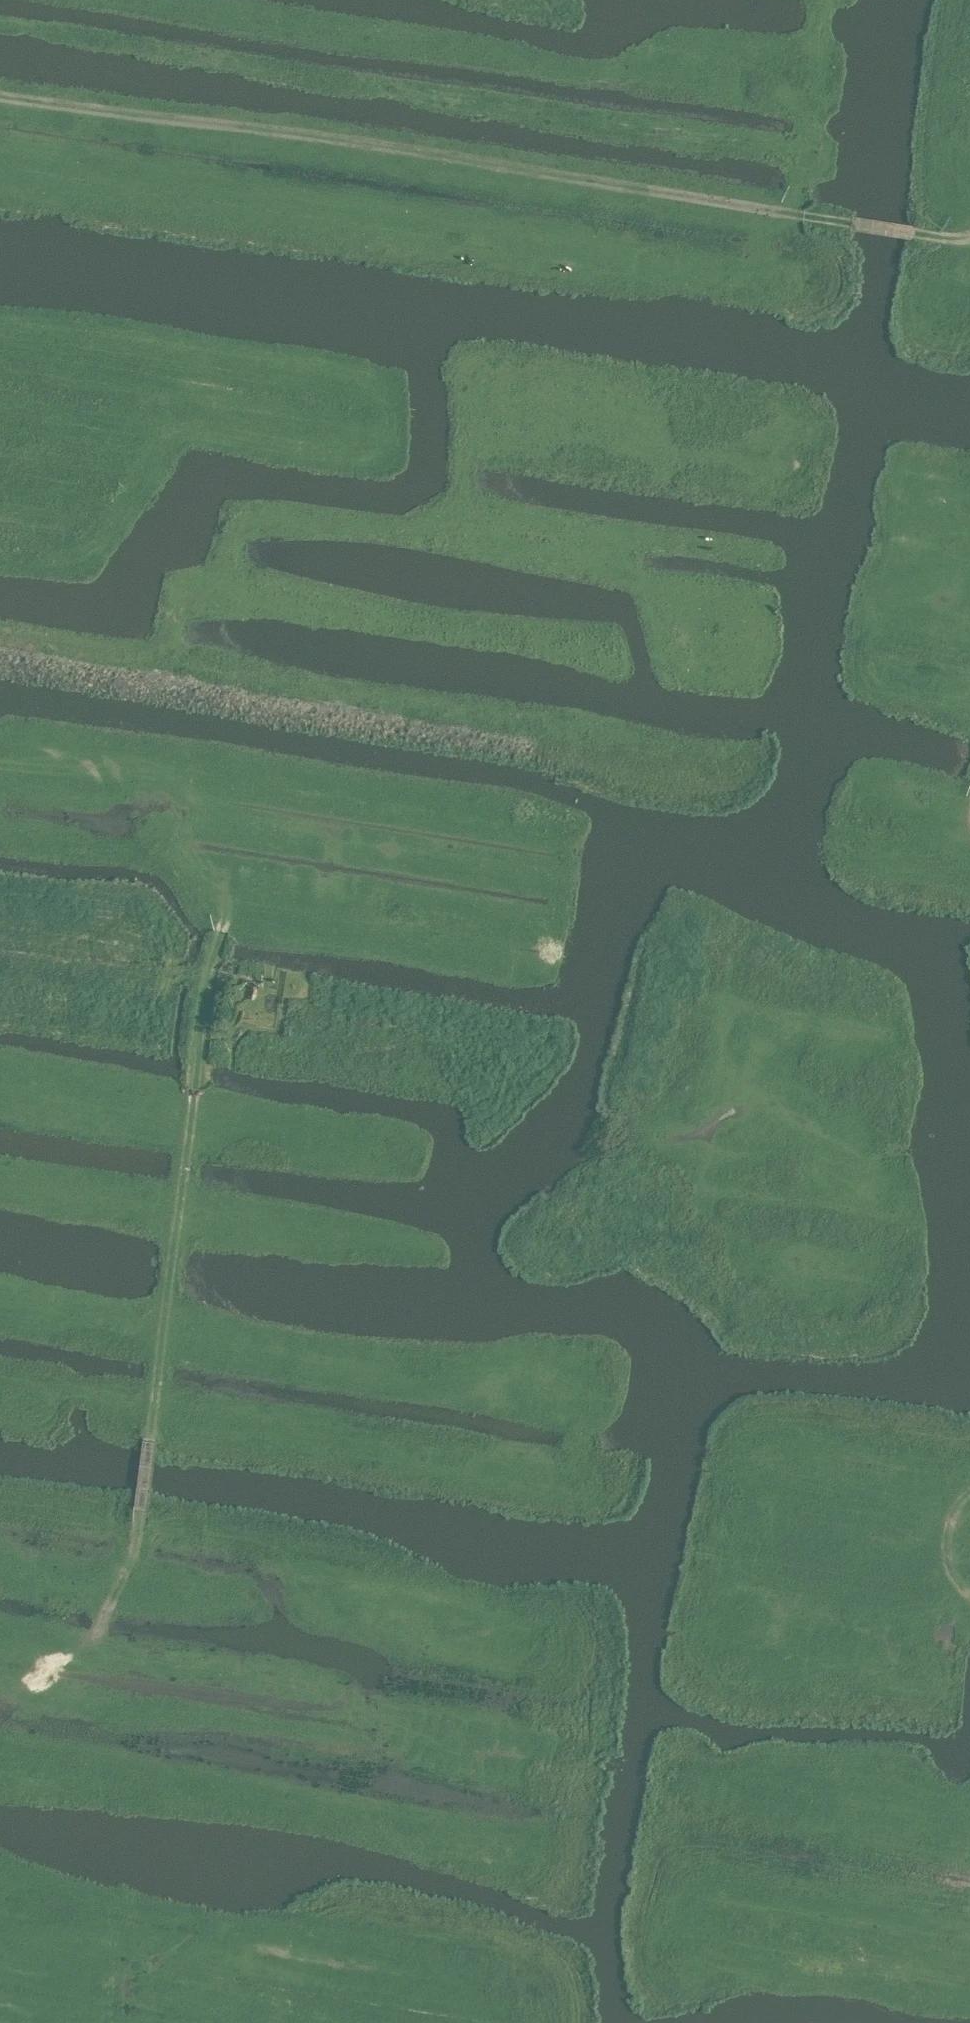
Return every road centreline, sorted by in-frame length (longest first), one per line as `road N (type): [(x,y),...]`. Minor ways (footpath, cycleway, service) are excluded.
road 1 (track): [(0,1695),(96,1634),(127,1561),(223,896),(180,842),(178,789),(154,777),(0,759)]
road 2 (track): [(969,233),(915,231),(413,147),(0,93)]
road 3 (track): [(969,1592),(953,1577),(943,1542),(948,1517),(969,1489)]

